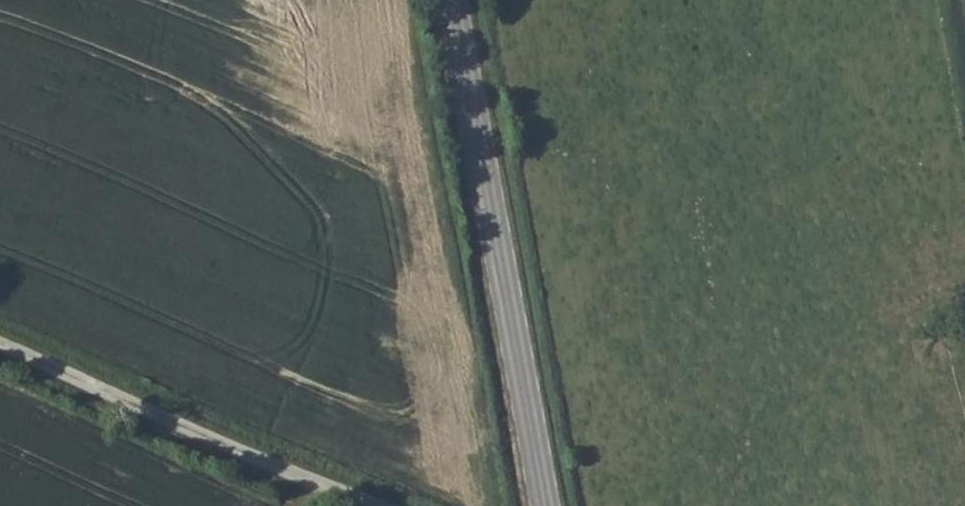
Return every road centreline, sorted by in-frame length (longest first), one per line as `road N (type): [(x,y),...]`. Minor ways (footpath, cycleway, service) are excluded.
road 1 (secondary): [(452,0),(544,505)]
road 2 (track): [(0,348),(374,505)]

